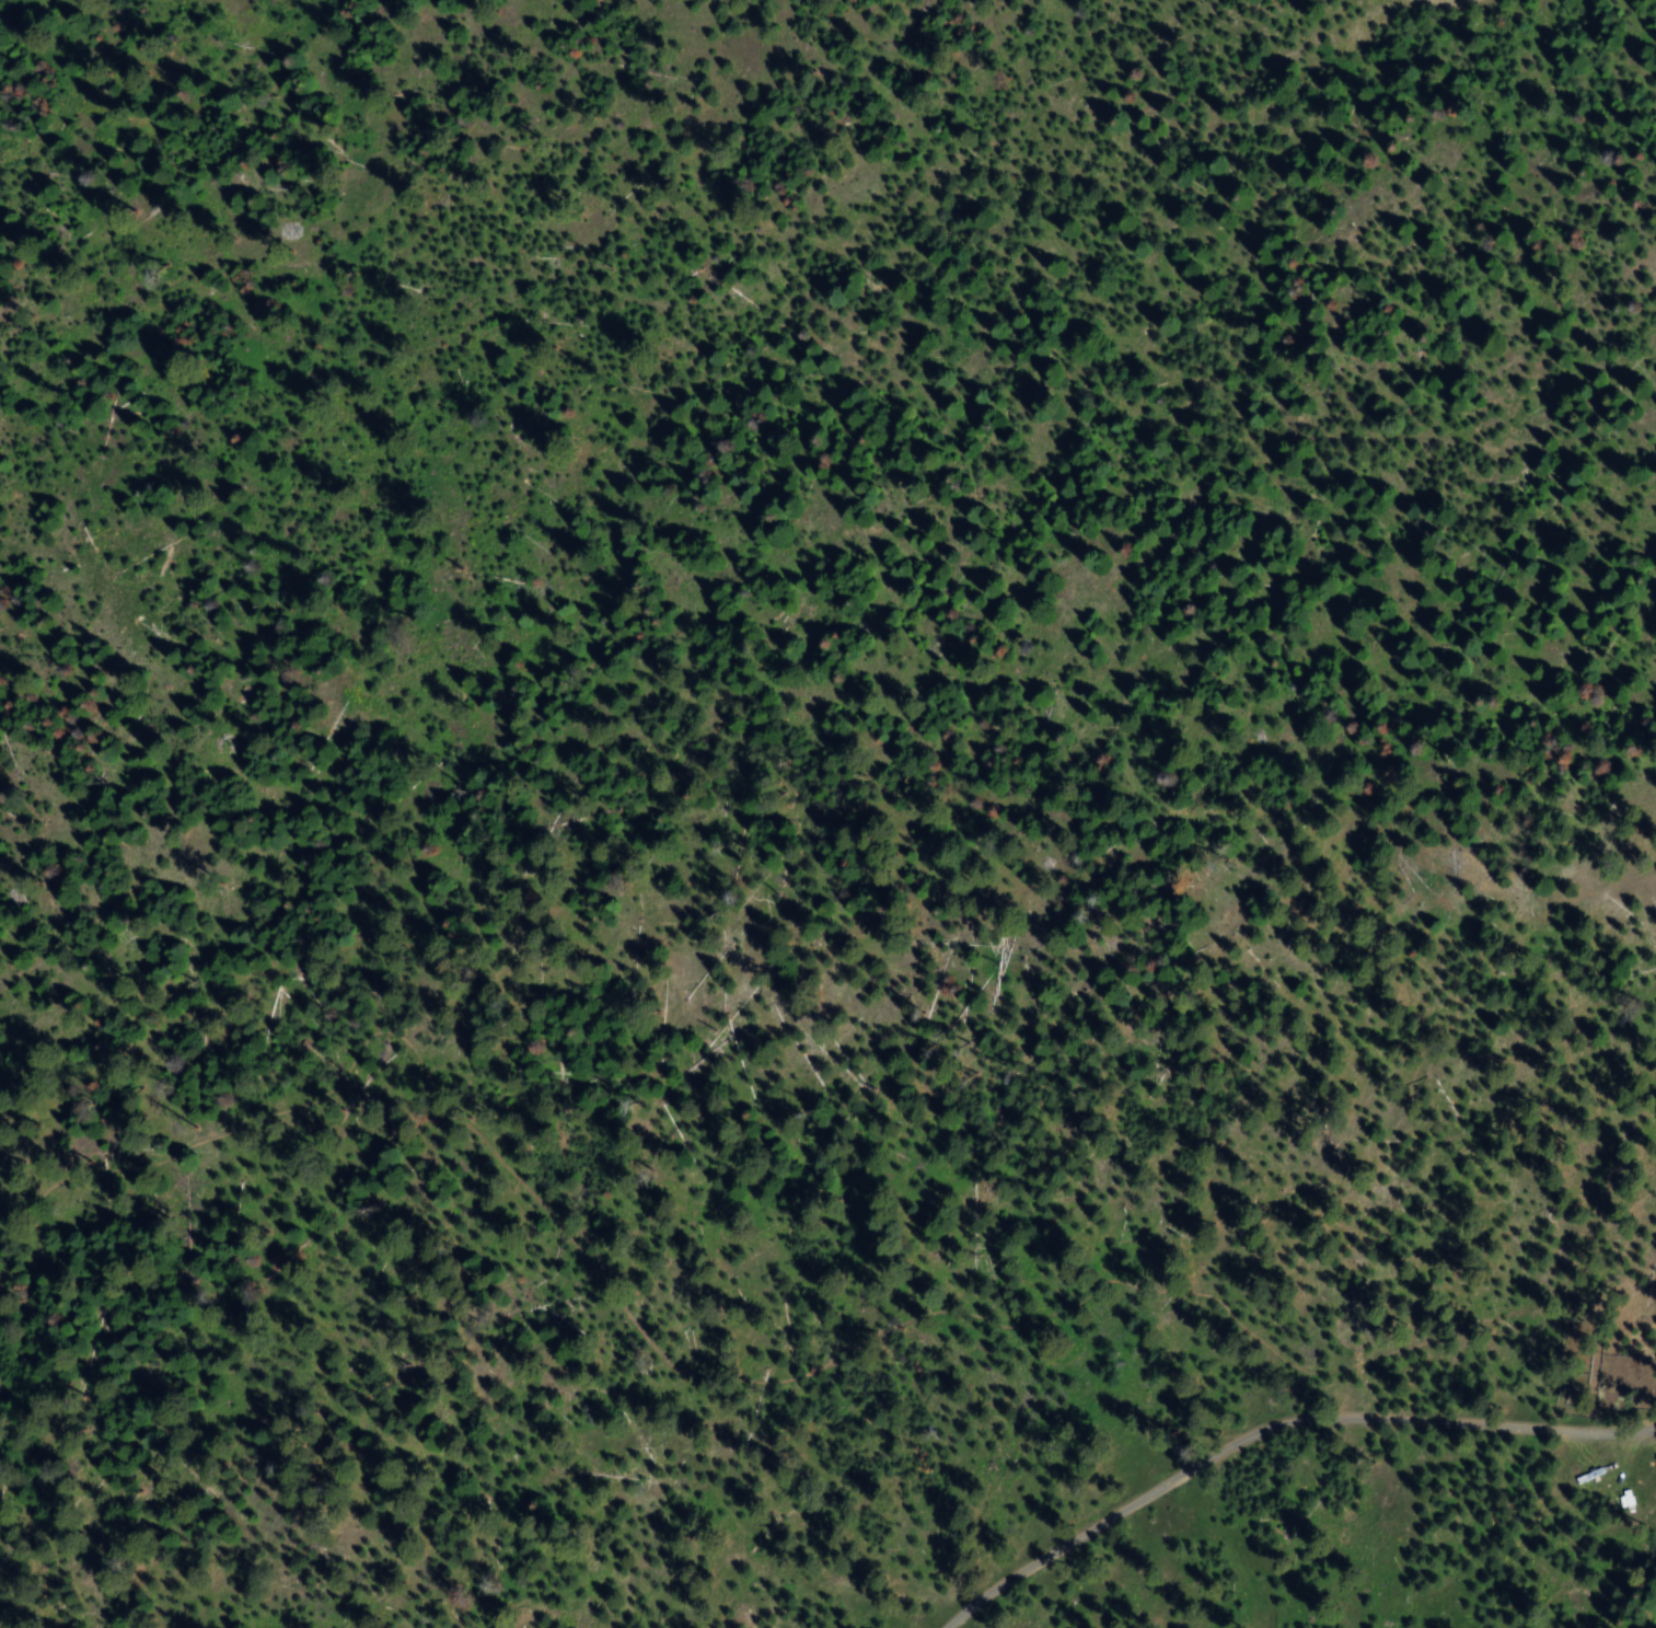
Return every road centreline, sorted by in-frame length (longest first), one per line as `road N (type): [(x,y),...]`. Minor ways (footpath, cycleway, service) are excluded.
road 1 (track): [(1655,1433),(1632,1440),(1308,1427),(971,1602),(941,1627)]

